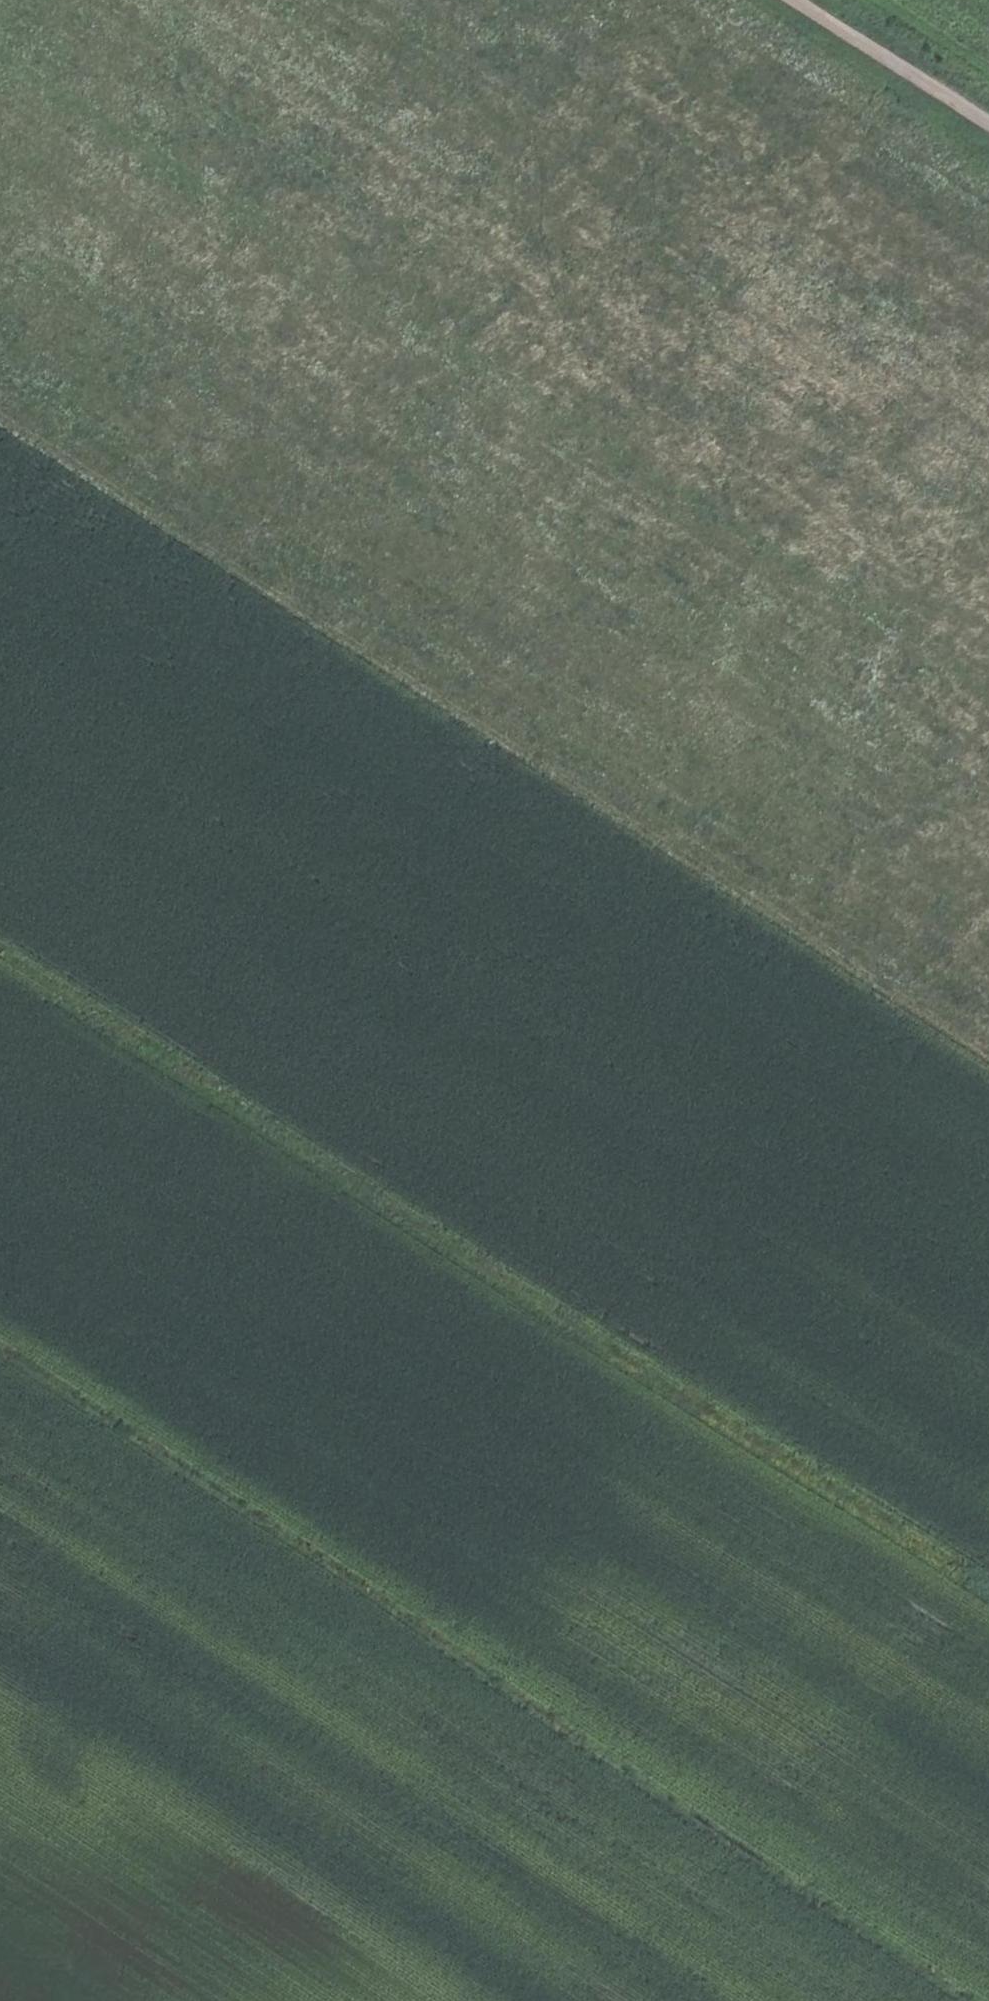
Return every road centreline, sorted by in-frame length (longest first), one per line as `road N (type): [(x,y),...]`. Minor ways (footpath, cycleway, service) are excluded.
road 1 (track): [(798,0),(988,123)]

